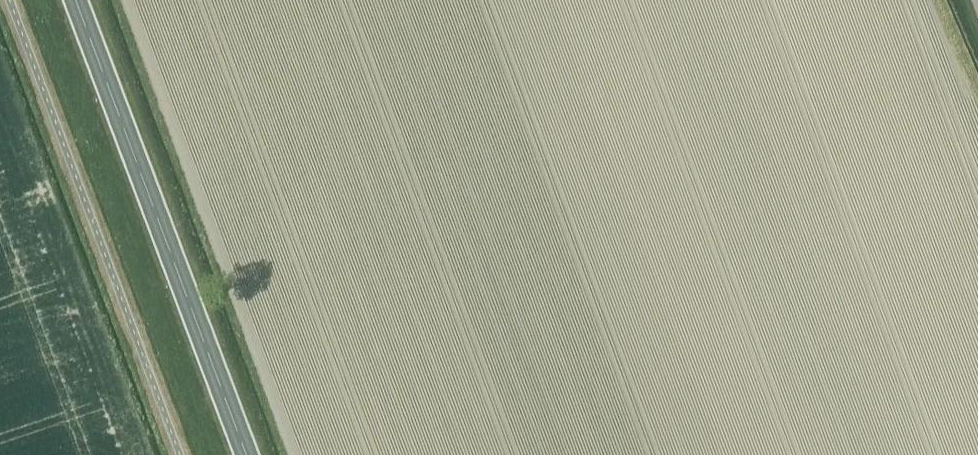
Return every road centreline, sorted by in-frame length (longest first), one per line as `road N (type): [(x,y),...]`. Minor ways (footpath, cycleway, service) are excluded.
road 1 (primary): [(249,454),(81,0)]

